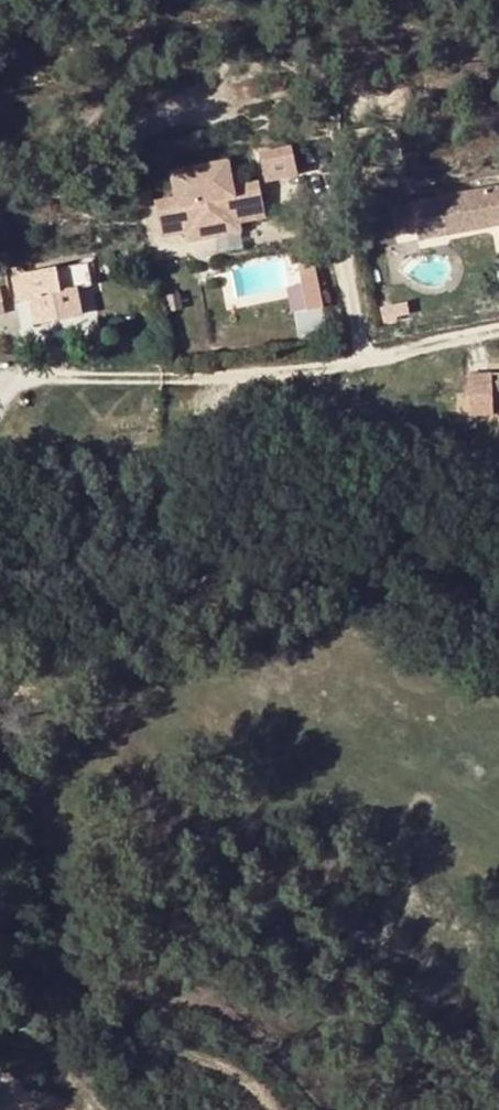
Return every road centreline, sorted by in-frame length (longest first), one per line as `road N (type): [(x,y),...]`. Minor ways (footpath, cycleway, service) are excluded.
road 1 (residential): [(162,378),(360,362),(498,327)]
road 2 (track): [(271,1109),(225,1063),(144,1043),(112,1049),(77,1078)]
road 3 (track): [(0,962),(56,1058),(109,1109)]

